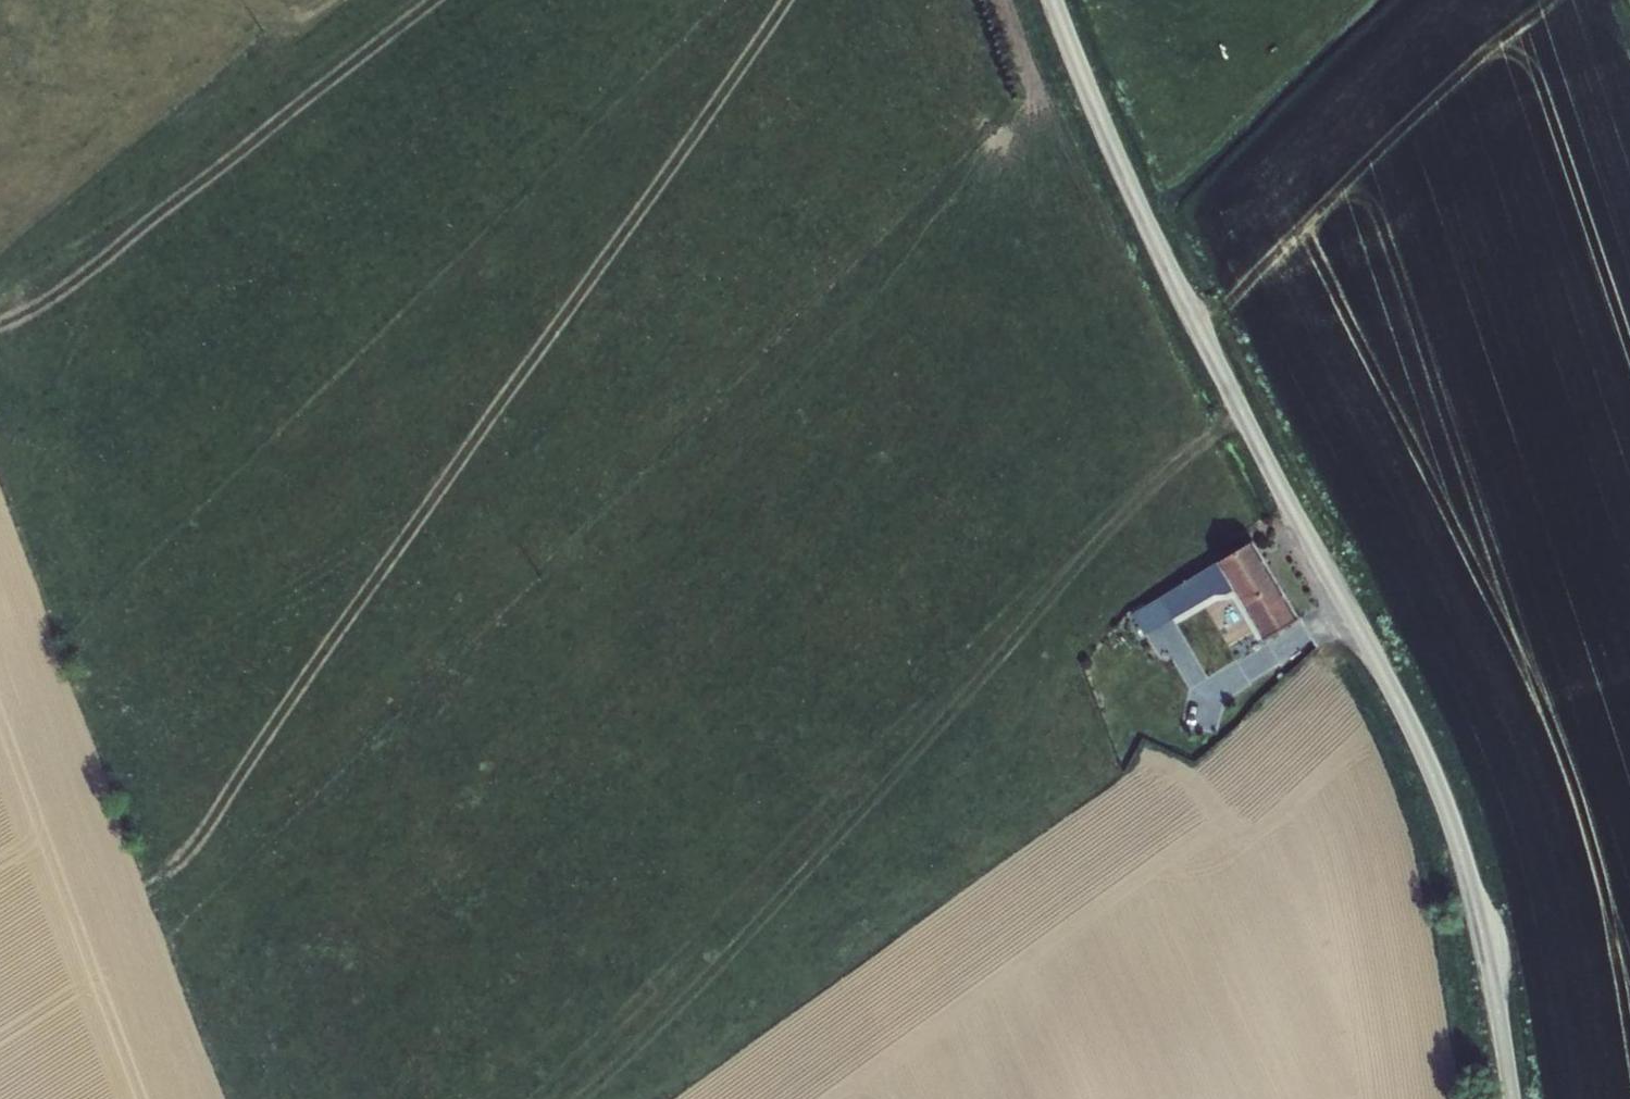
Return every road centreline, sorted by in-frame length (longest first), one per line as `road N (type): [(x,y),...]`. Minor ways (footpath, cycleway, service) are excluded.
road 1 (unclassified): [(1052,0),(1144,220),(1440,790),(1475,902),(1511,1098)]

